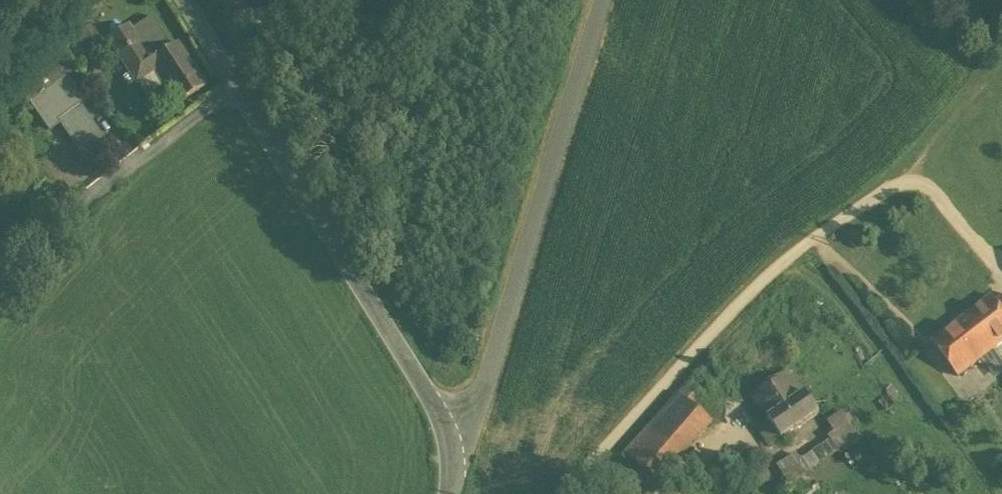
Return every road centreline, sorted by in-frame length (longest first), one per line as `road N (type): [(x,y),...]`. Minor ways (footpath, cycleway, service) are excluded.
road 1 (tertiary): [(184,0),(436,410),(457,470)]
road 2 (unclassified): [(607,0),(457,470)]

